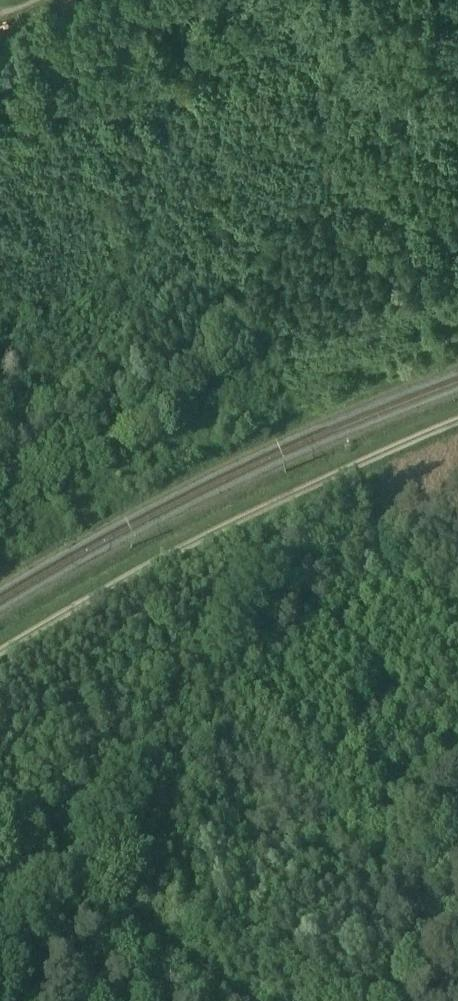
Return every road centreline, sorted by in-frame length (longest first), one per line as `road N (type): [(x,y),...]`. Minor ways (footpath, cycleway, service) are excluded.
road 1 (track): [(457,424),(194,547),(0,658)]
road 2 (track): [(0,839),(228,1000)]
road 3 (residential): [(0,50),(131,0)]

